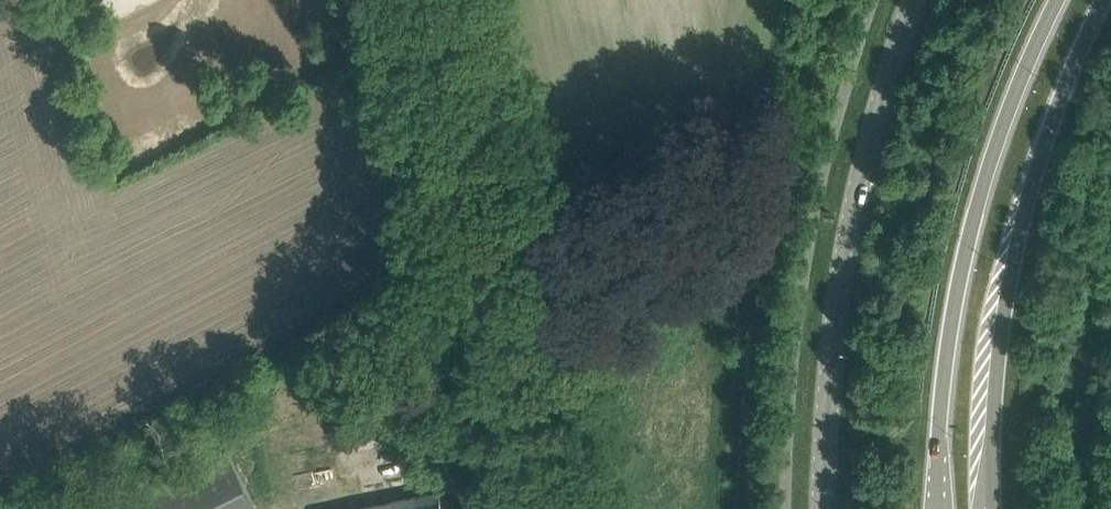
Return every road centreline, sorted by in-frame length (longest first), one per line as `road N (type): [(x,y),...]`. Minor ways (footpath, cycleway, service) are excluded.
road 1 (secondary): [(1056,0),(996,145),(963,258),(944,373),(936,508)]
road 2 (secondary): [(990,508),(994,376),(1010,268),(1038,156),(1104,0)]
road 3 (track): [(433,0),(541,508)]
road 4 (tertiary): [(819,508),(831,325),(858,182),(909,0)]
road 5 (track): [(88,508),(240,434)]

